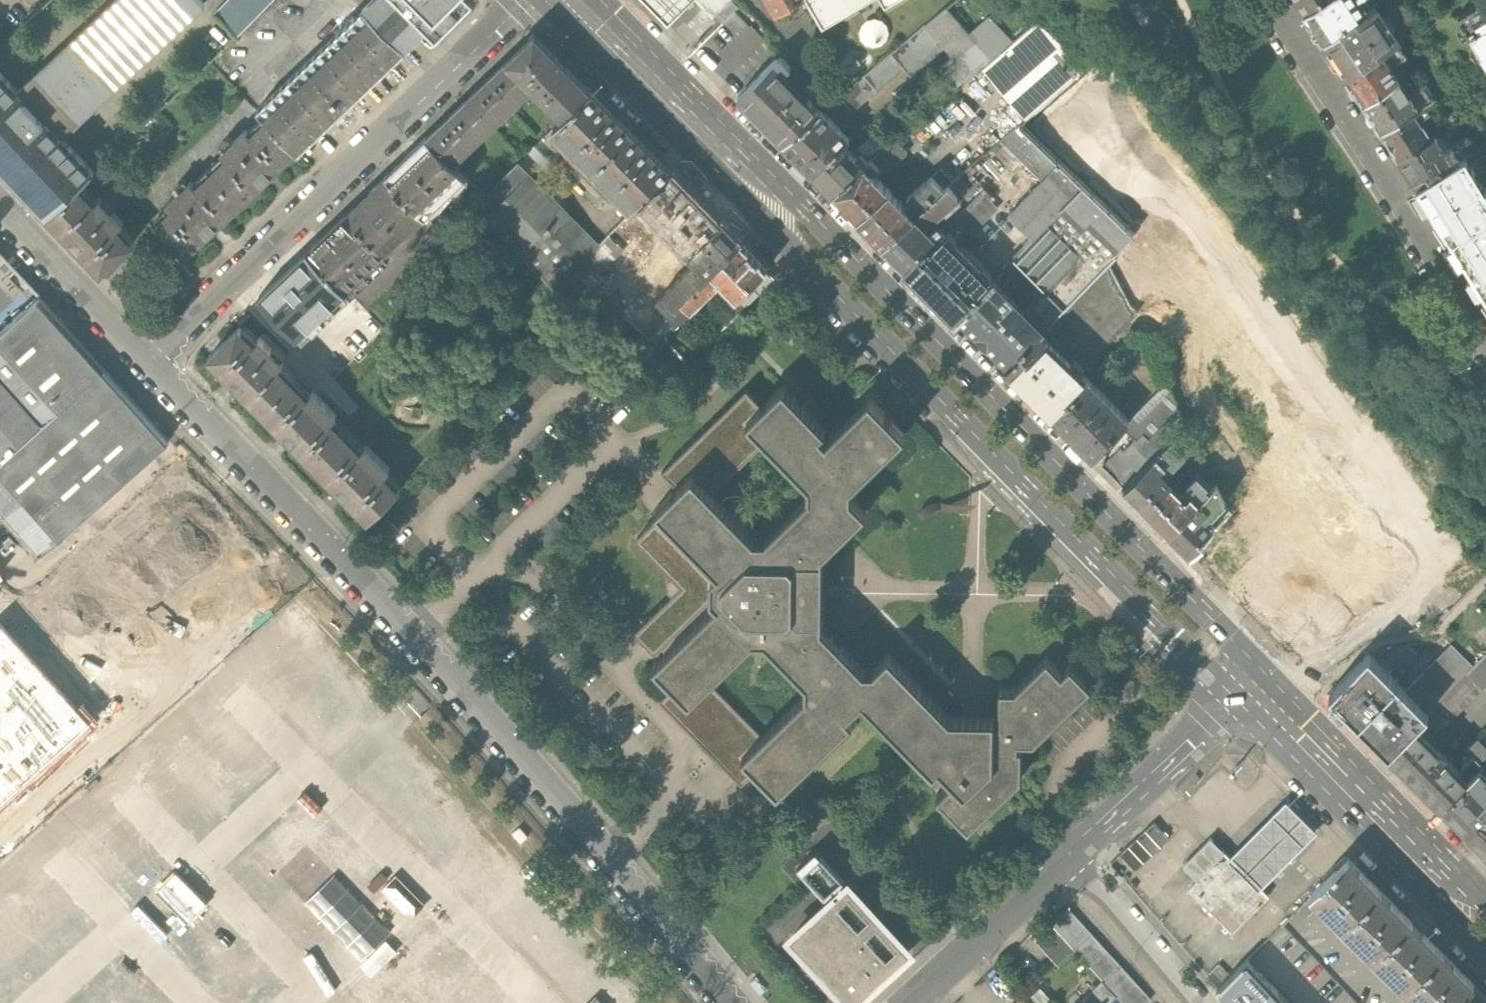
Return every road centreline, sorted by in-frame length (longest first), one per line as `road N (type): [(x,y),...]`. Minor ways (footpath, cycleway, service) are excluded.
road 1 (primary): [(544,0),(1235,699)]
road 2 (primary): [(1261,670),(599,0)]
road 3 (residential): [(730,1002),(449,675),(146,364)]
road 4 (residential): [(146,364),(529,0)]
road 5 (residential): [(1267,0),(1485,345)]
road 6 (primary): [(1235,699),(1485,950)]
road 7 (primary): [(1485,898),(1261,670)]
road 8 (tertiary): [(1235,699),(1069,854)]
road 9 (tertiary): [(1069,854),(909,1002)]
road 10 (residential): [(146,364),(0,208)]
road 11 (residential): [(1069,854),(1194,1002)]

